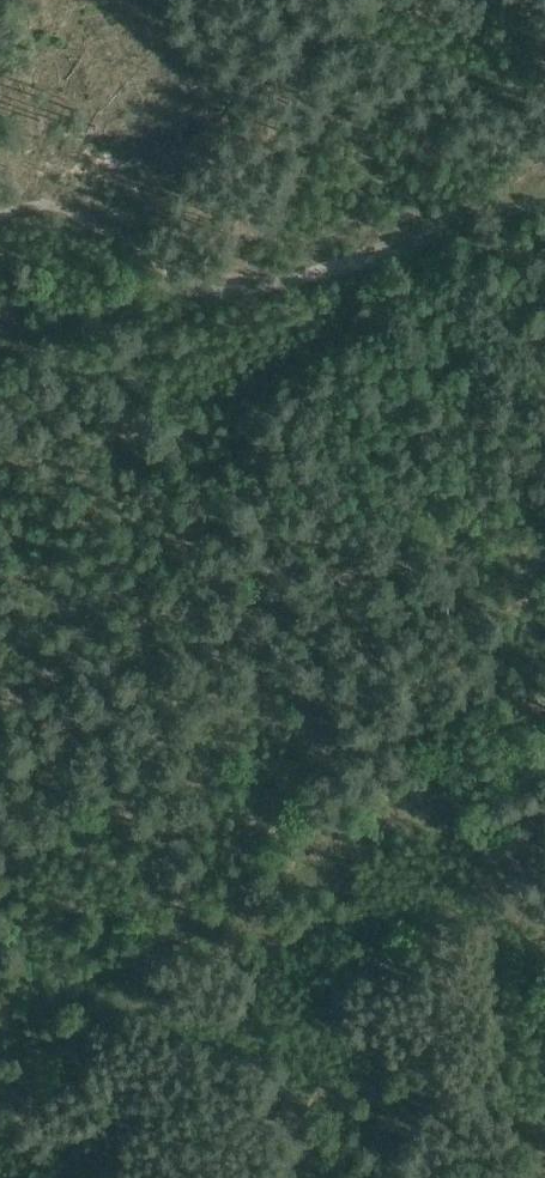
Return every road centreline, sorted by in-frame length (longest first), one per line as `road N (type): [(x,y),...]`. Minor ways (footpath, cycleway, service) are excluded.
road 1 (track): [(0,1030),(251,883),(544,748)]
road 2 (track): [(544,190),(209,286),(69,229),(0,235)]

